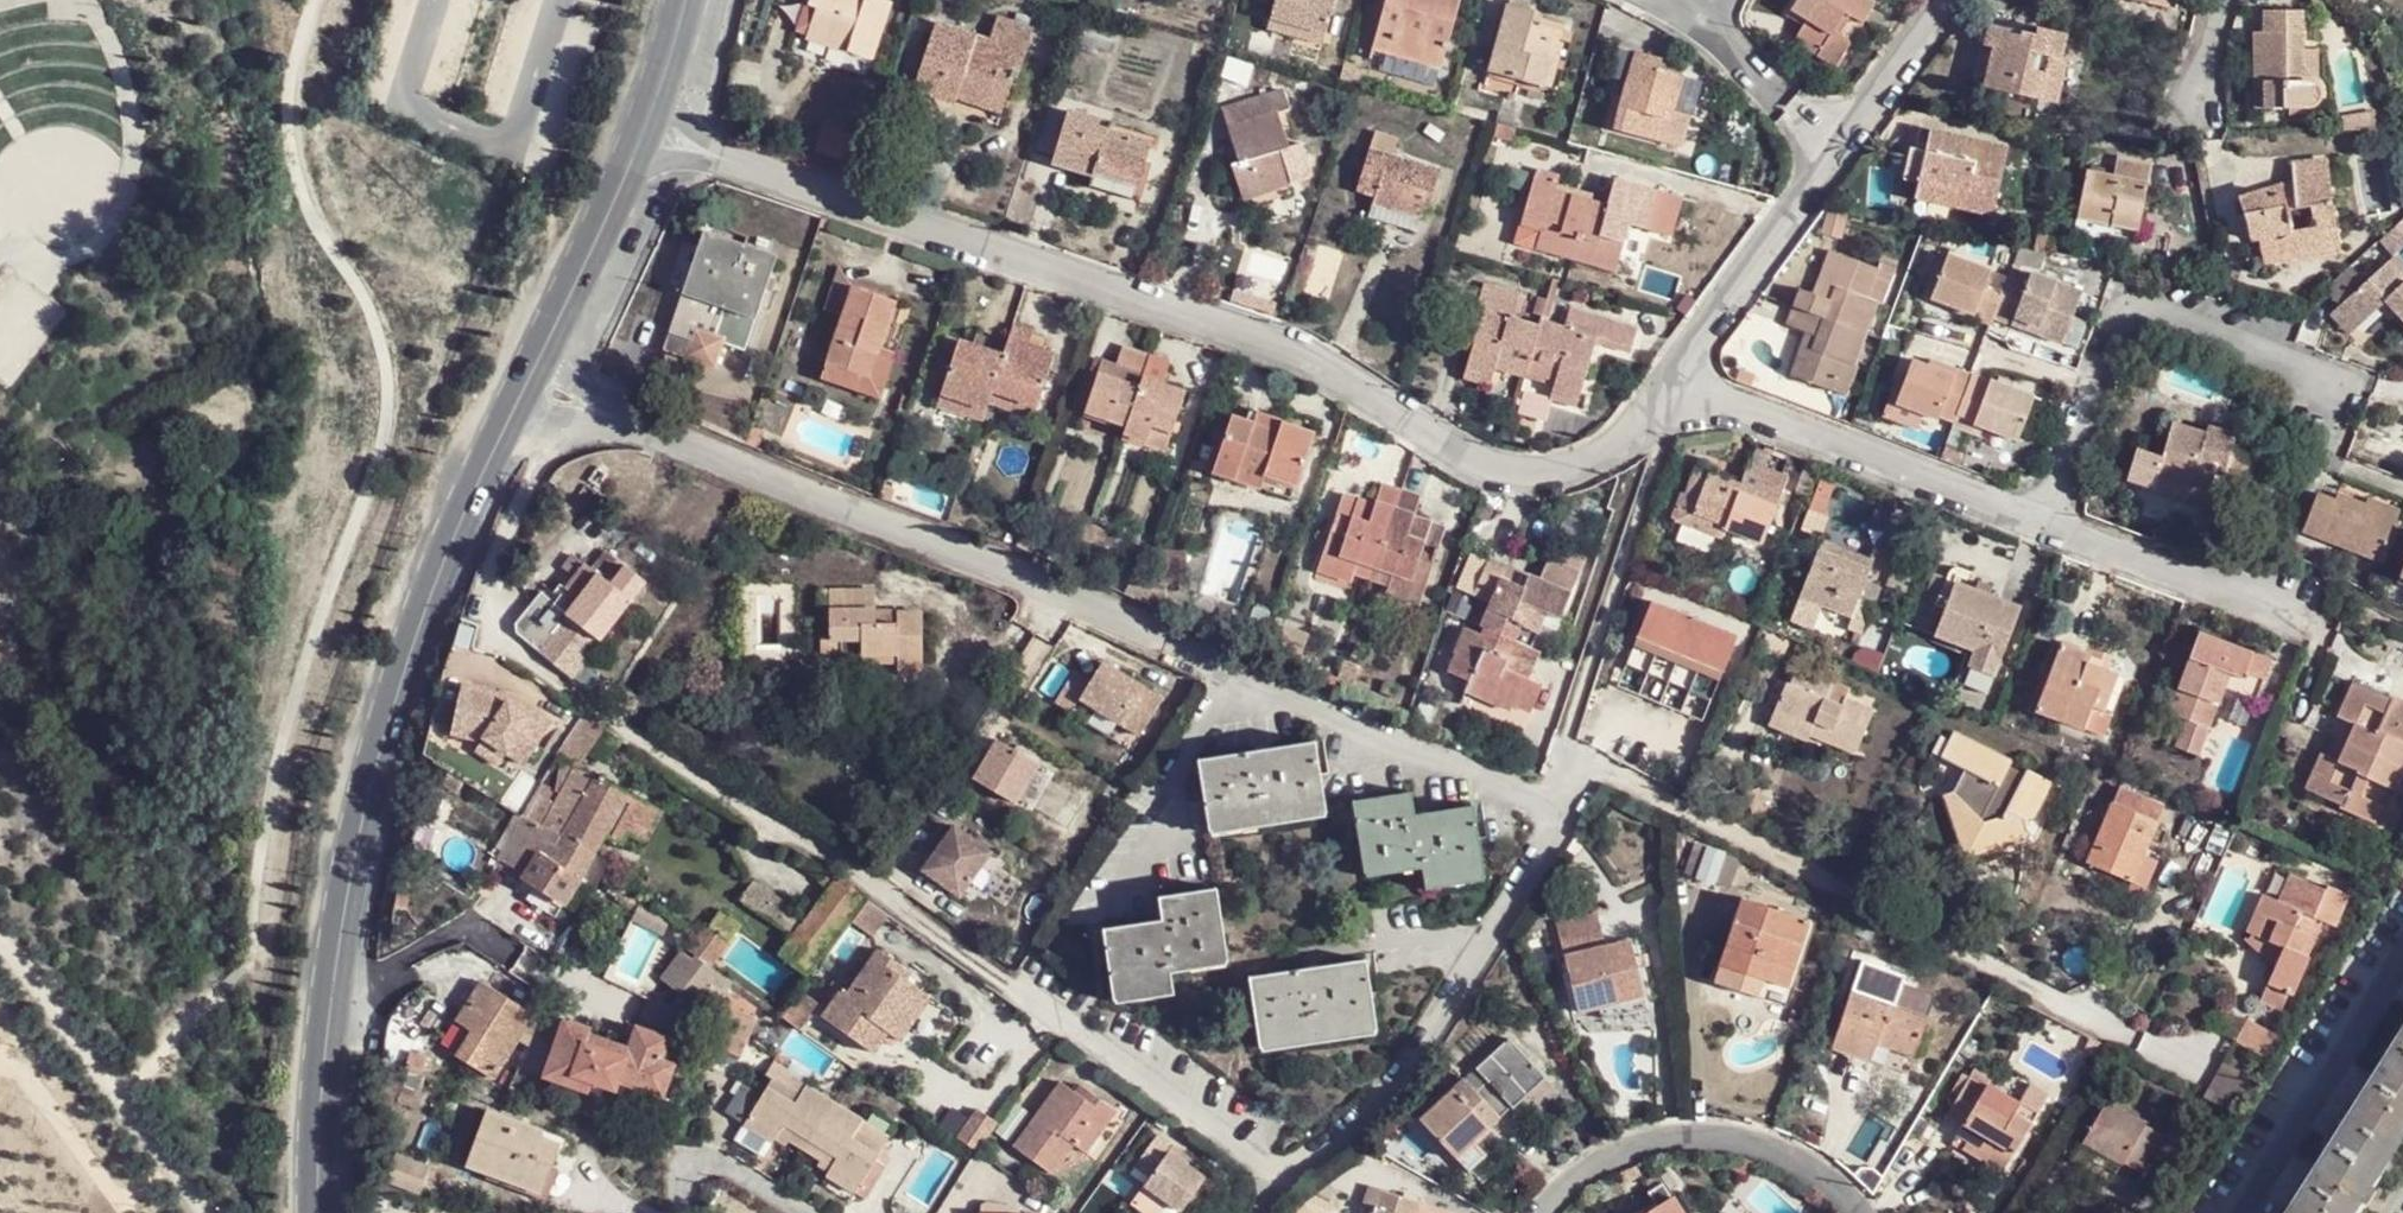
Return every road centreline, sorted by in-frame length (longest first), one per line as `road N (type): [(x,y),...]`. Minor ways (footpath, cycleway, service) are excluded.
road 1 (secondary): [(316,1212),(333,971),(380,749),(444,557),(643,133),(685,0)]
road 2 (track): [(1009,987),(502,644),(496,603),(542,469),(579,405)]

